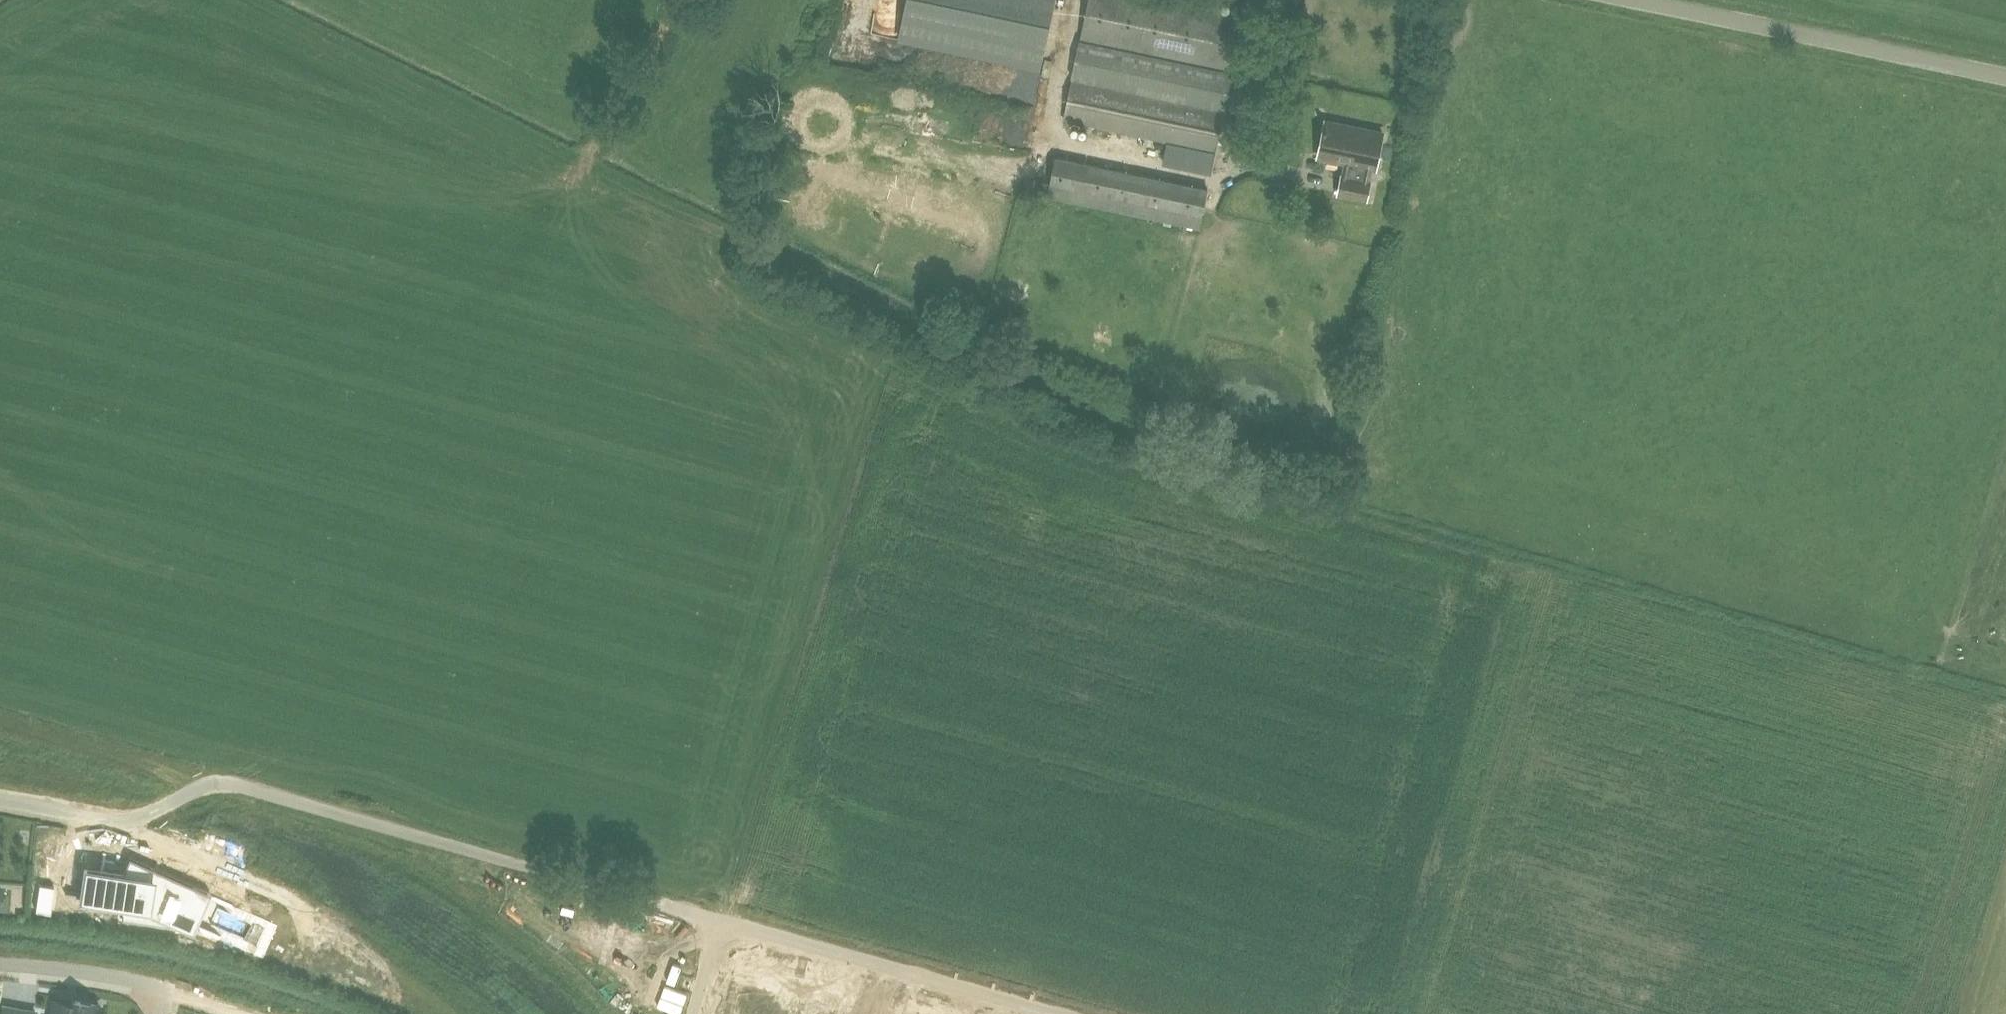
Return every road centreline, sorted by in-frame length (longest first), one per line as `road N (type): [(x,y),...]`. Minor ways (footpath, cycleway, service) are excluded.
road 1 (unclassified): [(721,921),(227,782),(117,824),(0,801)]
road 2 (unclassified): [(2005,72),(1657,0)]
road 3 (unclassified): [(1002,1000),(721,921)]
road 4 (track): [(227,782),(0,719)]
road 5 (unclassified): [(163,1013),(165,993),(135,980),(0,965)]

